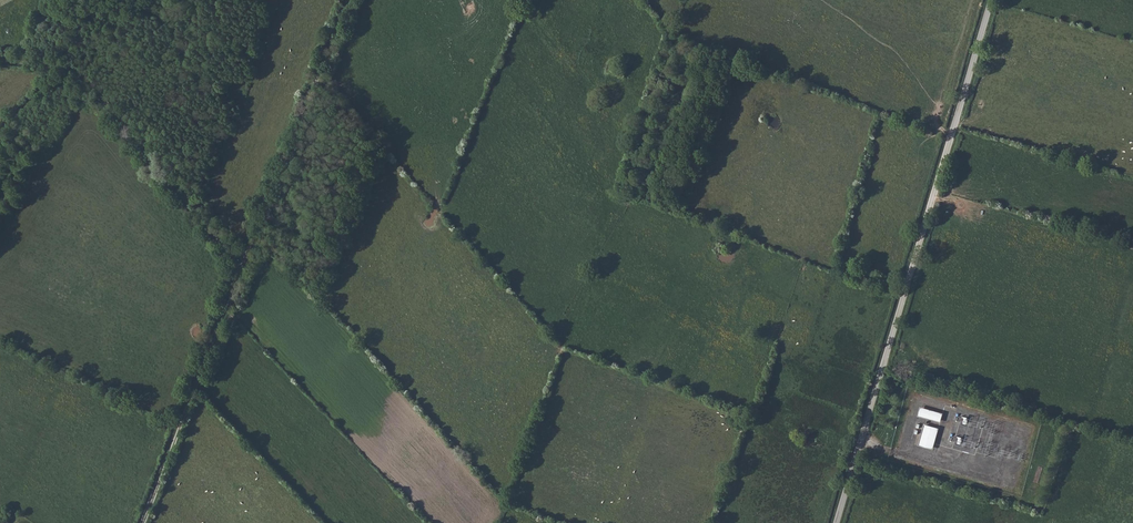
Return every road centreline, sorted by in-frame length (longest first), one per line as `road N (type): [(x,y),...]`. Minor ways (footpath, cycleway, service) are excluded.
road 1 (track): [(144,522),(279,159),(351,0)]
road 2 (unclassified): [(835,522),(991,0)]
road 3 (track): [(61,65),(105,93),(240,265)]

